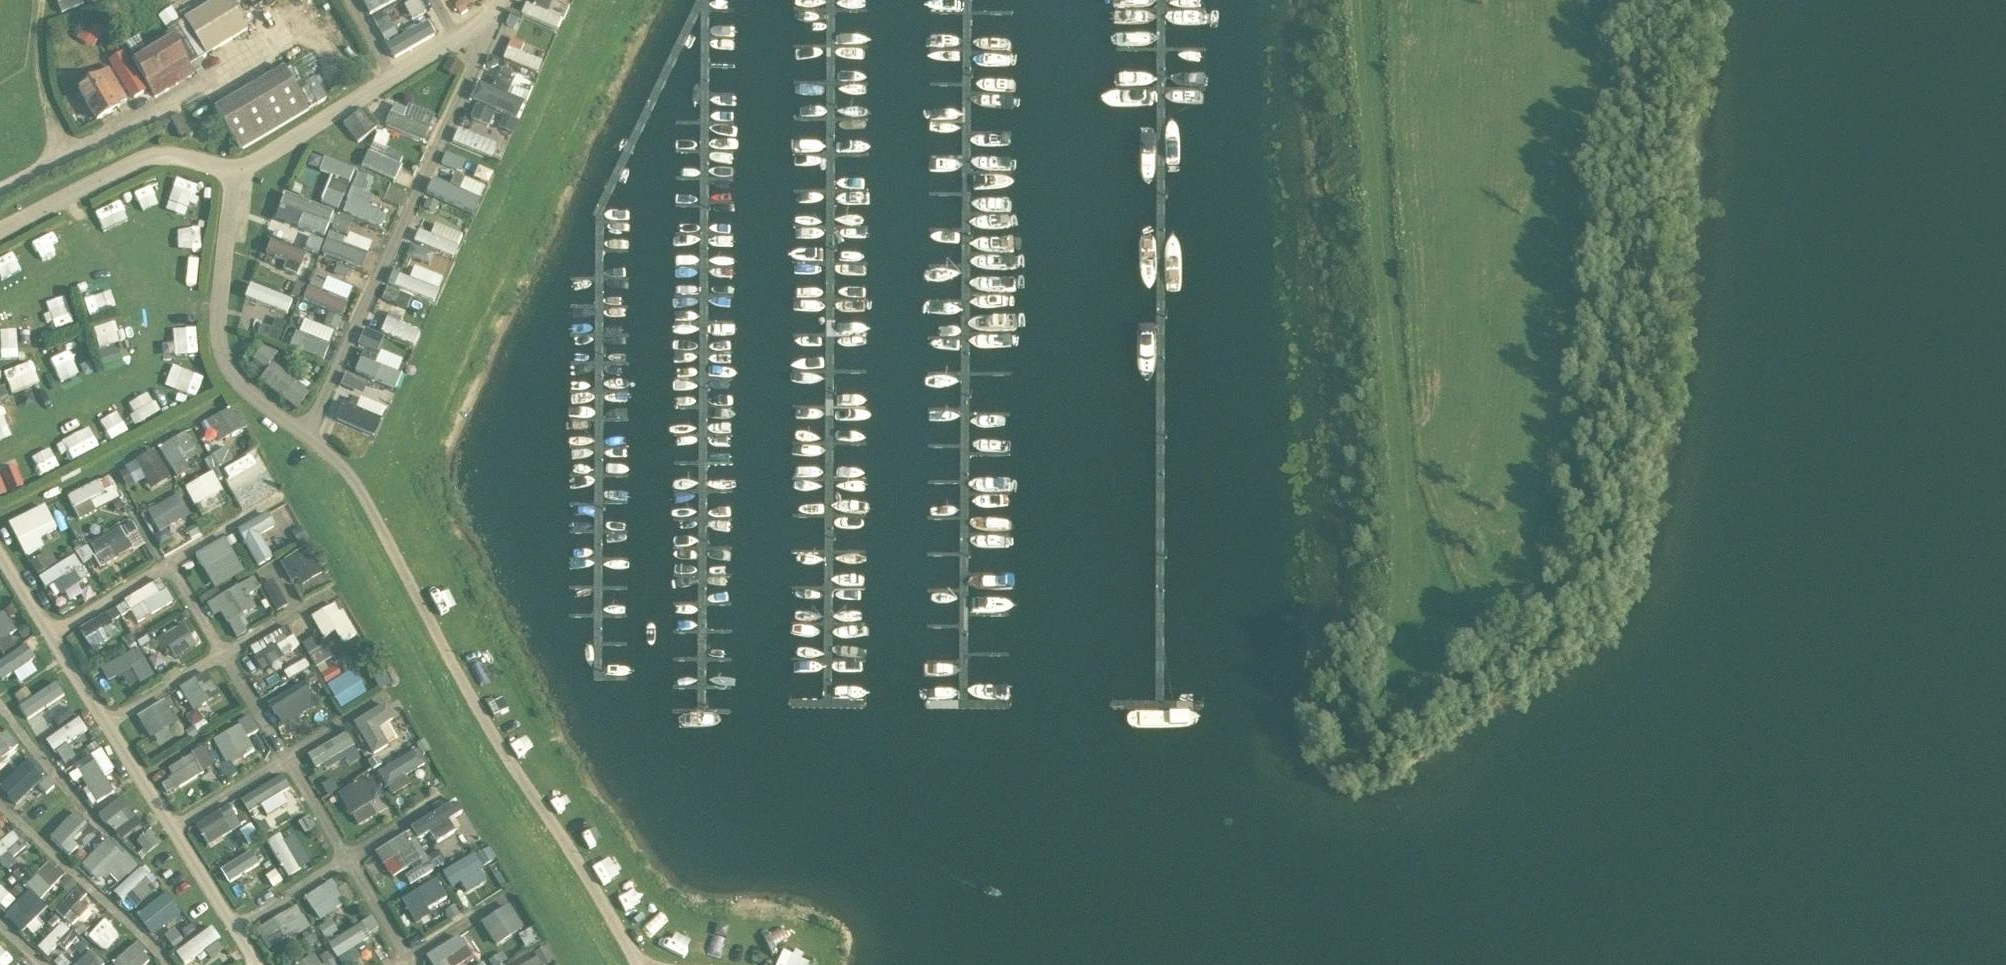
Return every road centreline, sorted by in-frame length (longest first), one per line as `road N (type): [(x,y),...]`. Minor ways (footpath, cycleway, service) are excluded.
road 1 (residential): [(313,440),(352,473),(636,962)]
road 2 (residential): [(491,24),(313,440)]
road 3 (residential): [(313,440),(251,393),(226,359),(216,323),(233,171)]
road 4 (residential): [(0,230),(138,158),(173,157),(233,171)]
road 5 (residential): [(0,809),(162,964)]
road 6 (residential): [(233,171),(390,78)]
road 7 (residential): [(46,630),(165,556)]
road 8 (residential): [(102,720),(225,656)]
road 9 (residential): [(233,928),(346,861)]
road 10 (residential): [(169,826),(282,759)]
road 11 (residential): [(169,826),(102,720)]
road 12 (residential): [(165,556),(270,495)]
road 13 (residential): [(282,759),(346,861)]
road 14 (residential): [(225,656),(327,593)]

